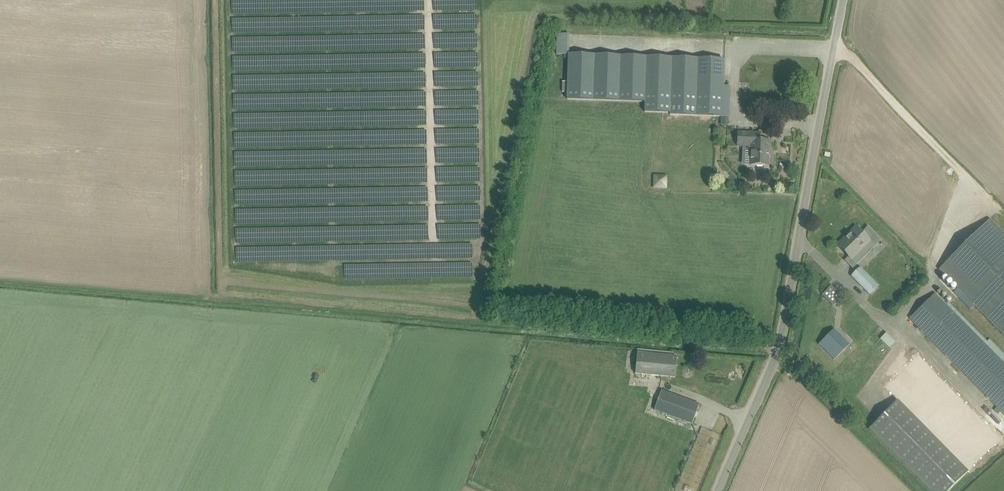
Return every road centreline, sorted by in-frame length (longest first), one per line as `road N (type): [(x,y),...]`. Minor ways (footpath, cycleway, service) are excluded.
road 1 (unclassified): [(716,490),(767,366),(843,0)]
road 2 (track): [(433,236),(429,0)]

